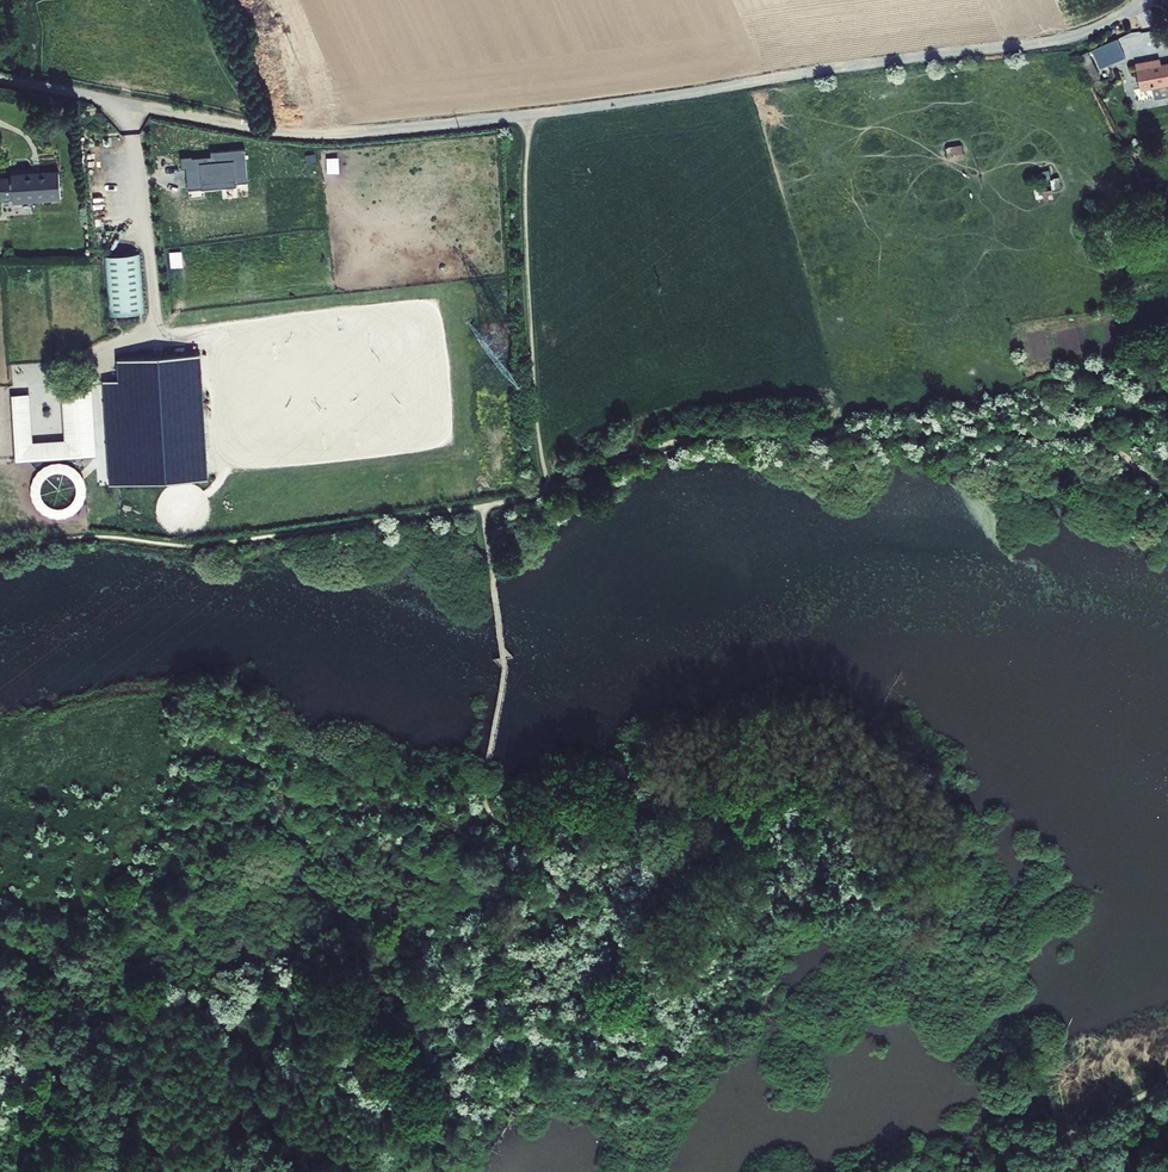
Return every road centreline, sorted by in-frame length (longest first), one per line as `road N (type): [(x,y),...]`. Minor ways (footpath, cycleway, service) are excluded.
road 1 (track): [(1150,0),(1084,34),(1031,47),(328,137),(234,130),(0,80)]

